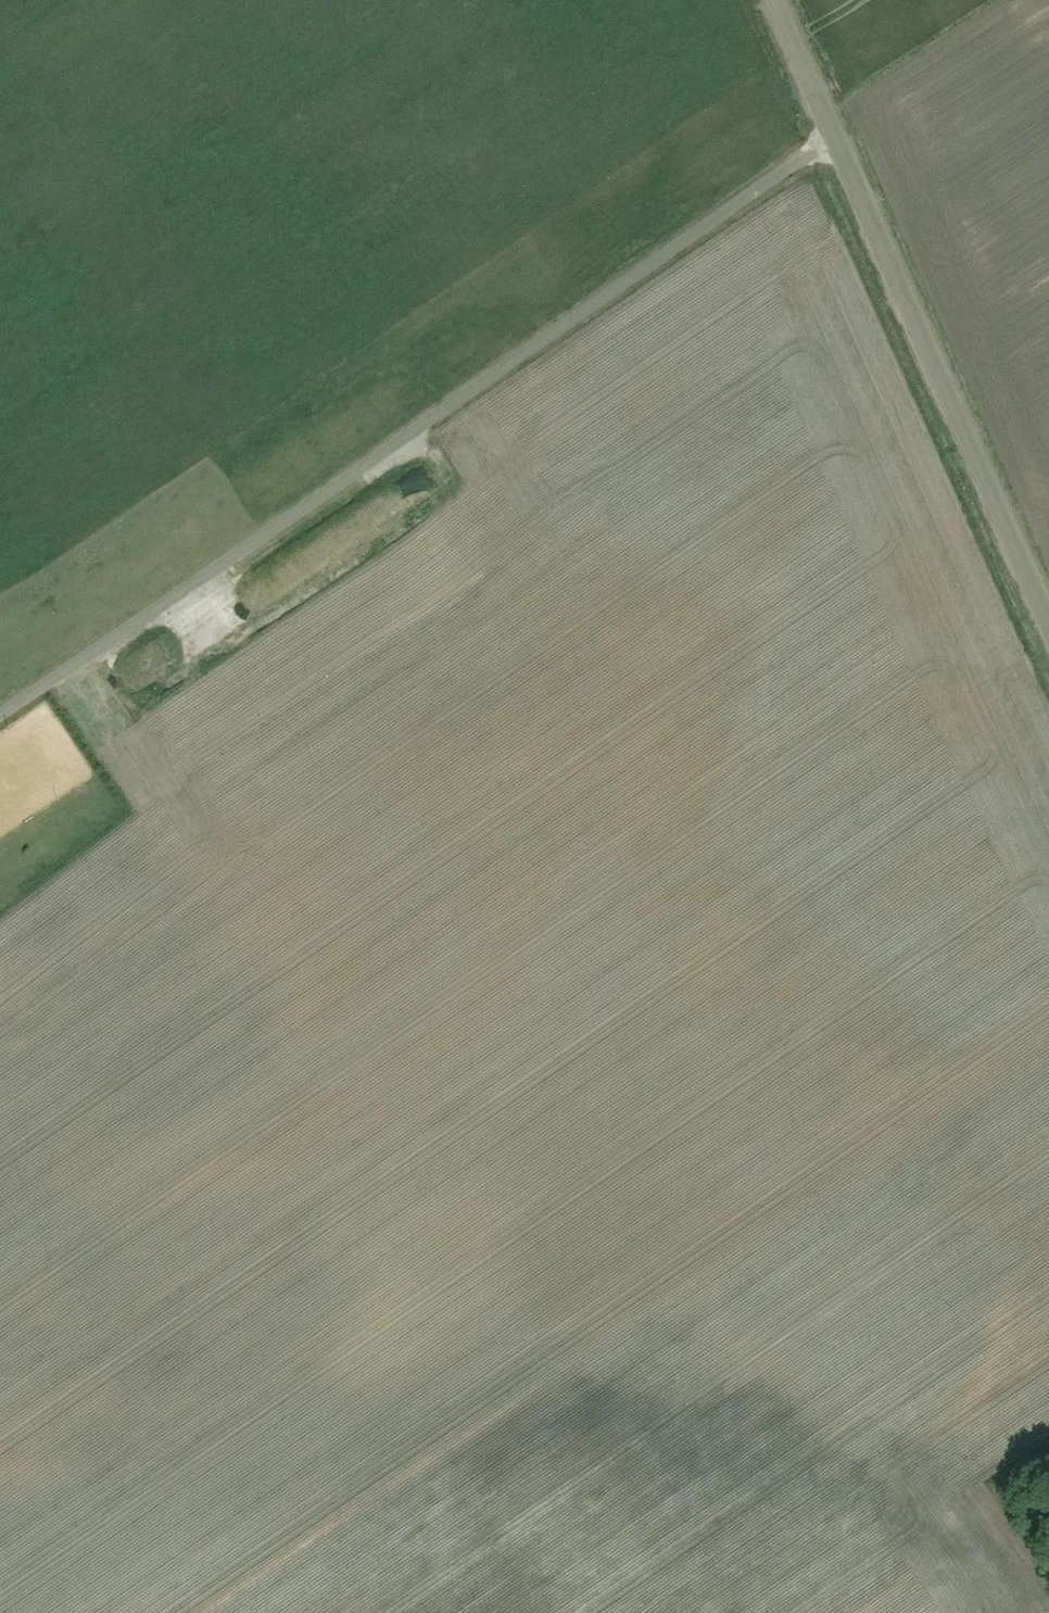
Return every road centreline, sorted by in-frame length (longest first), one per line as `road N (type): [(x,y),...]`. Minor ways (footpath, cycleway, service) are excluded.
road 1 (unclassified): [(1048,615),(776,0)]

